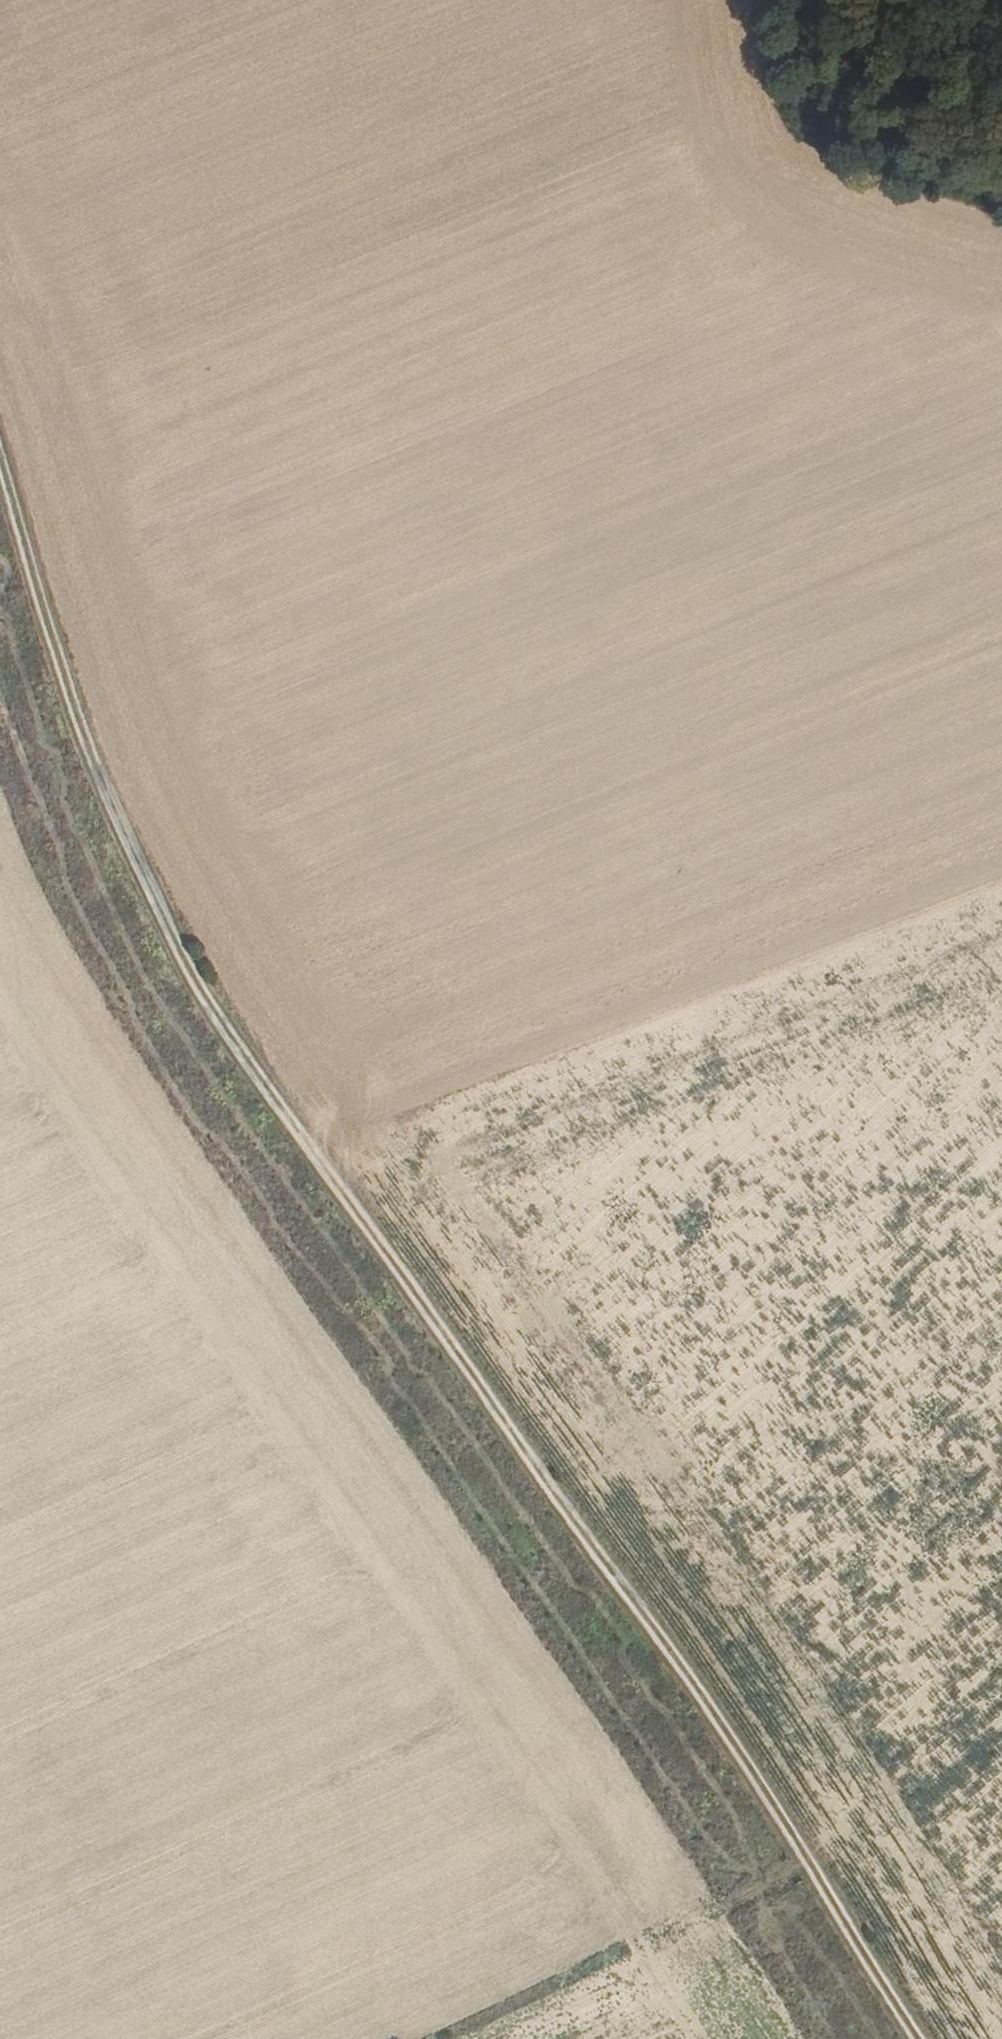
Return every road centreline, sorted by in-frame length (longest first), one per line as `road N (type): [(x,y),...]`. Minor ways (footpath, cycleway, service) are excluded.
road 1 (track): [(0,465),(86,741),(158,912),(273,1101),(765,1796),(909,2038)]

